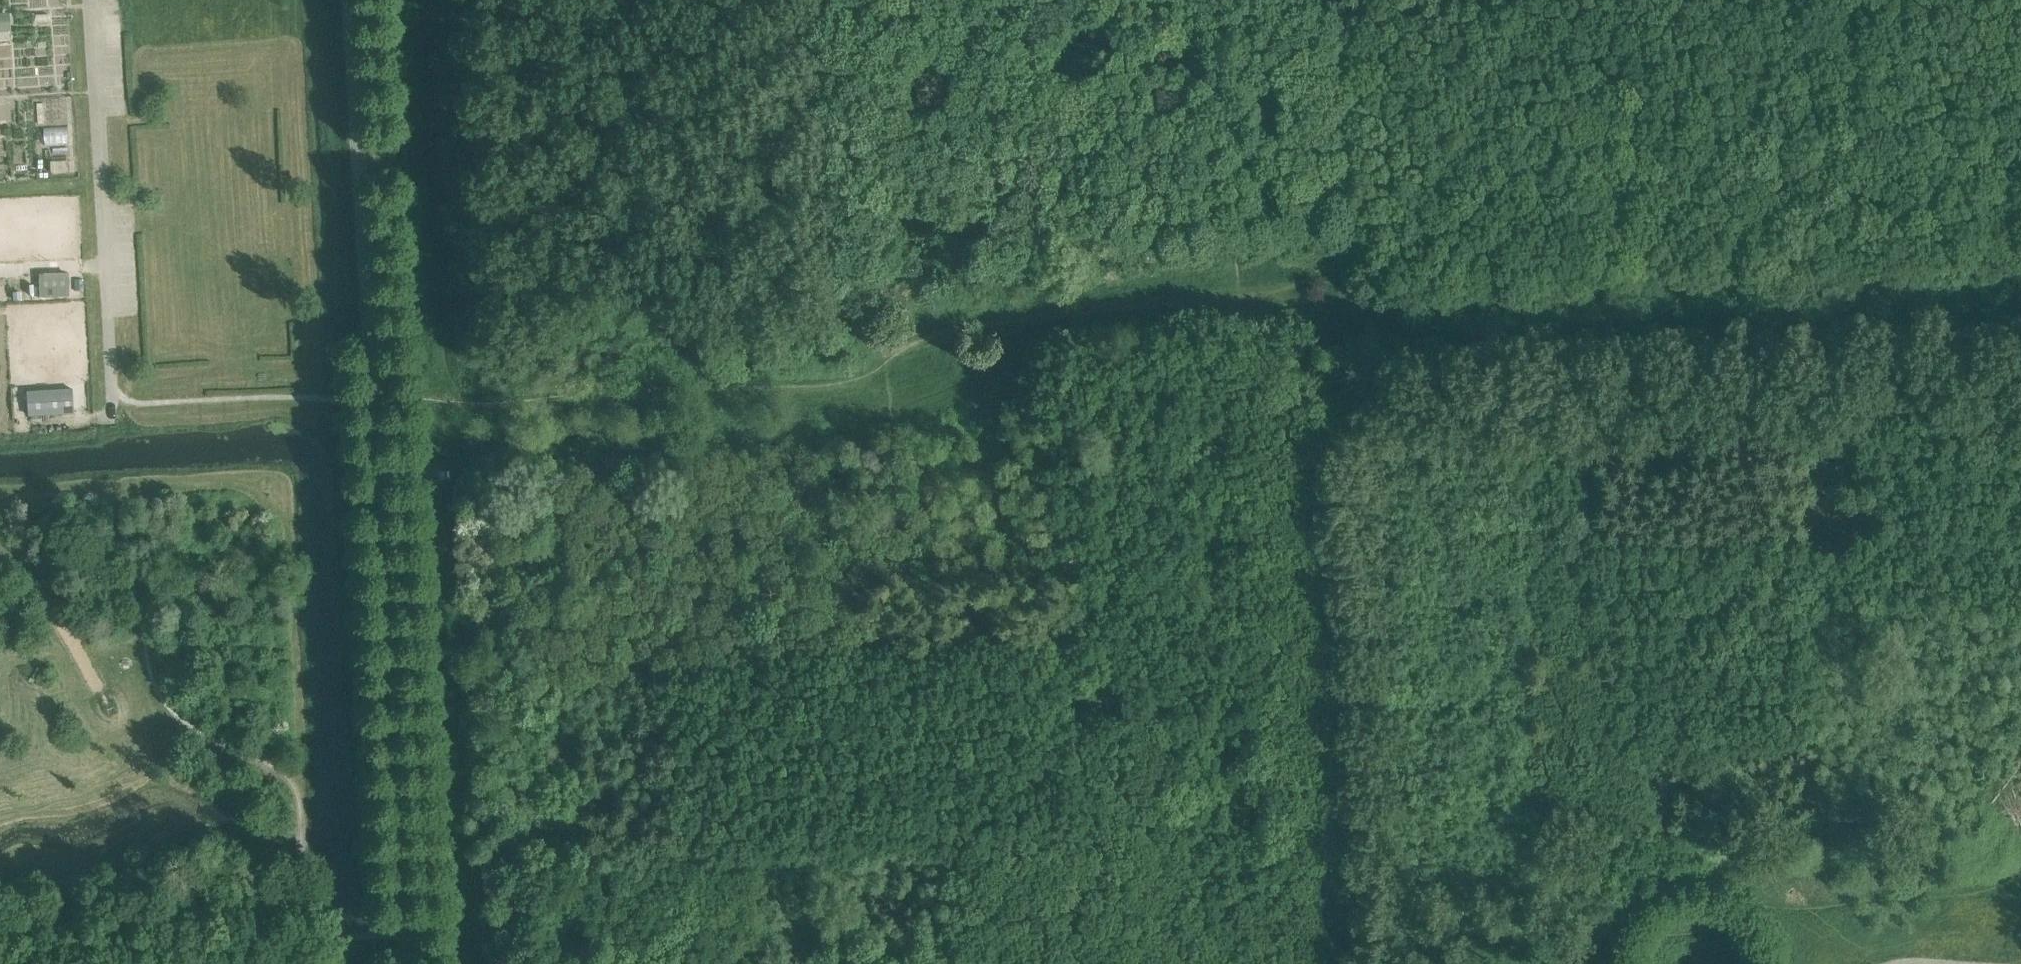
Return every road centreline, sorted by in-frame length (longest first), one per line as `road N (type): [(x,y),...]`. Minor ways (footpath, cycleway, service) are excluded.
road 1 (residential): [(111,409),(92,0)]

